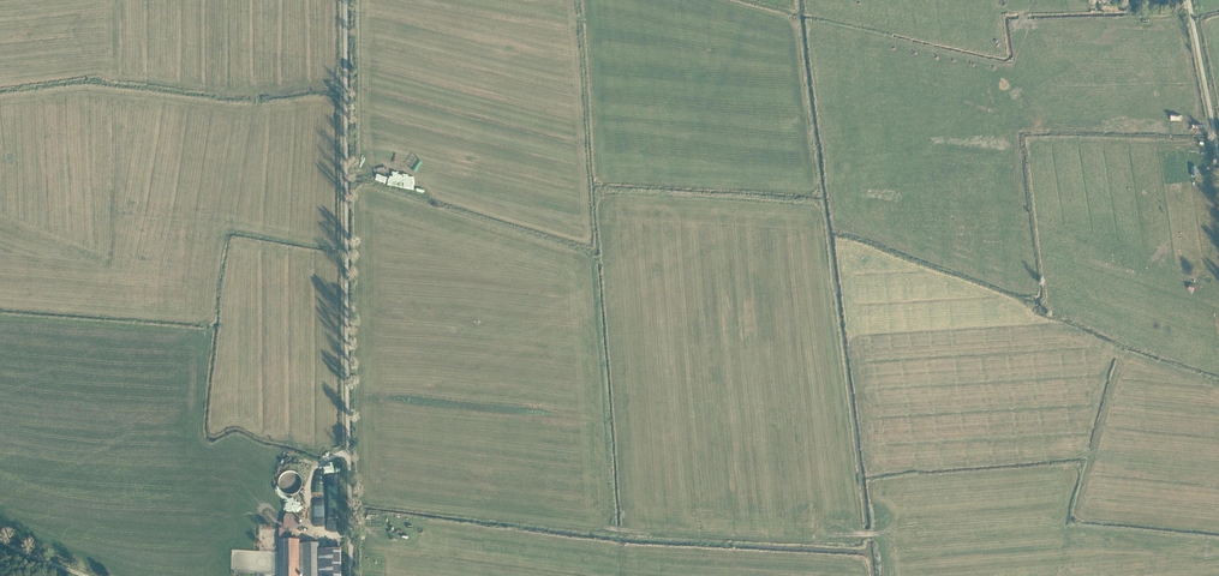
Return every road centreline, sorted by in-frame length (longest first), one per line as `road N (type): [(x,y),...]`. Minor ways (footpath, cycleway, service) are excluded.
road 1 (unclassified): [(351,575),(345,0)]
road 2 (track): [(1218,164),(1189,0)]

